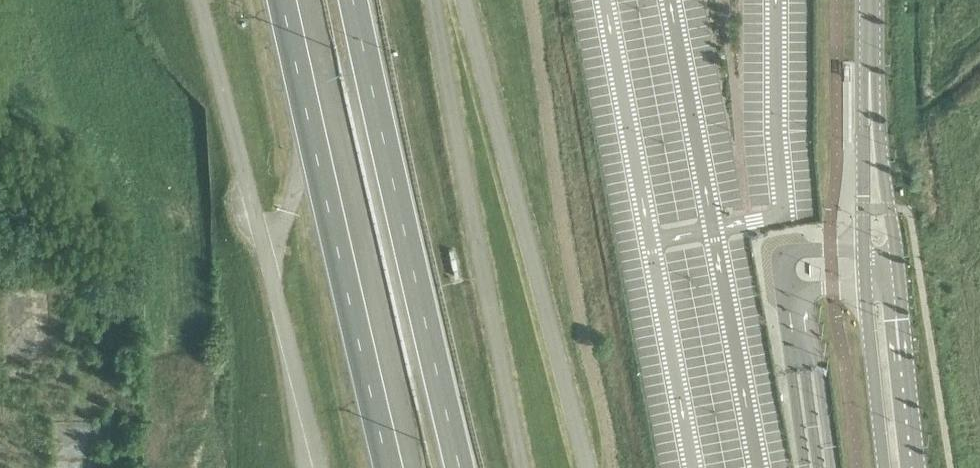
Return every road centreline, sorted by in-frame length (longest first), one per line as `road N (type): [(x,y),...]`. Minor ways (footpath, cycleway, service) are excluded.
road 1 (trunk): [(459,467),(353,0)]
road 2 (trunk): [(282,0),(388,467)]
road 3 (unclassified): [(892,261),(869,81)]
road 4 (unclassified): [(916,467),(894,288)]
road 5 (unclassified): [(865,289),(881,467)]
road 6 (unclassified): [(869,81),(864,256)]

